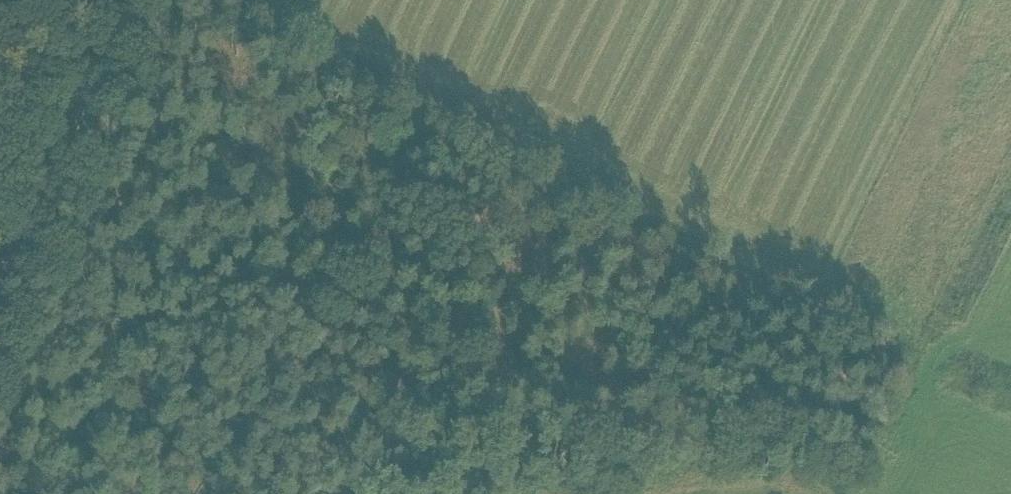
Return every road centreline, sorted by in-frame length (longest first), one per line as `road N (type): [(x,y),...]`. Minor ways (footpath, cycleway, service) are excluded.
road 1 (track): [(134,0),(0,276)]

